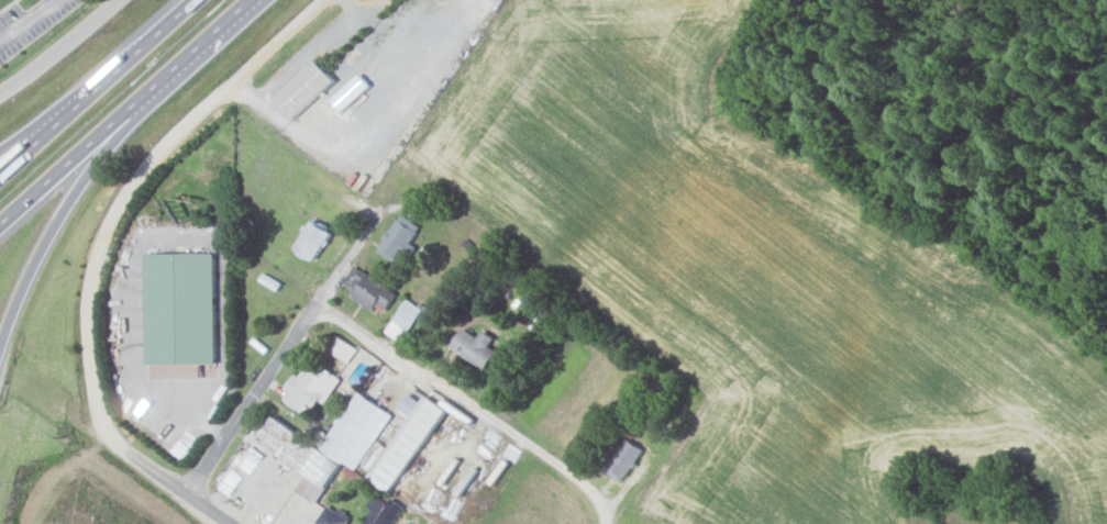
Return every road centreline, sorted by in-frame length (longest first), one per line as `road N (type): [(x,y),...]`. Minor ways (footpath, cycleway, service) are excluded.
road 1 (residential): [(109,439),(98,286),(120,216),(187,135),(332,0)]
road 2 (motorway): [(0,343),(33,263),(89,167),(247,0)]
road 3 (motorway): [(0,222),(247,0)]
road 4 (residential): [(346,255),(188,494)]
road 5 (motorway): [(194,0),(0,172)]
road 6 (residential): [(0,96),(118,0)]
road 7 (residential): [(228,523),(109,439)]

